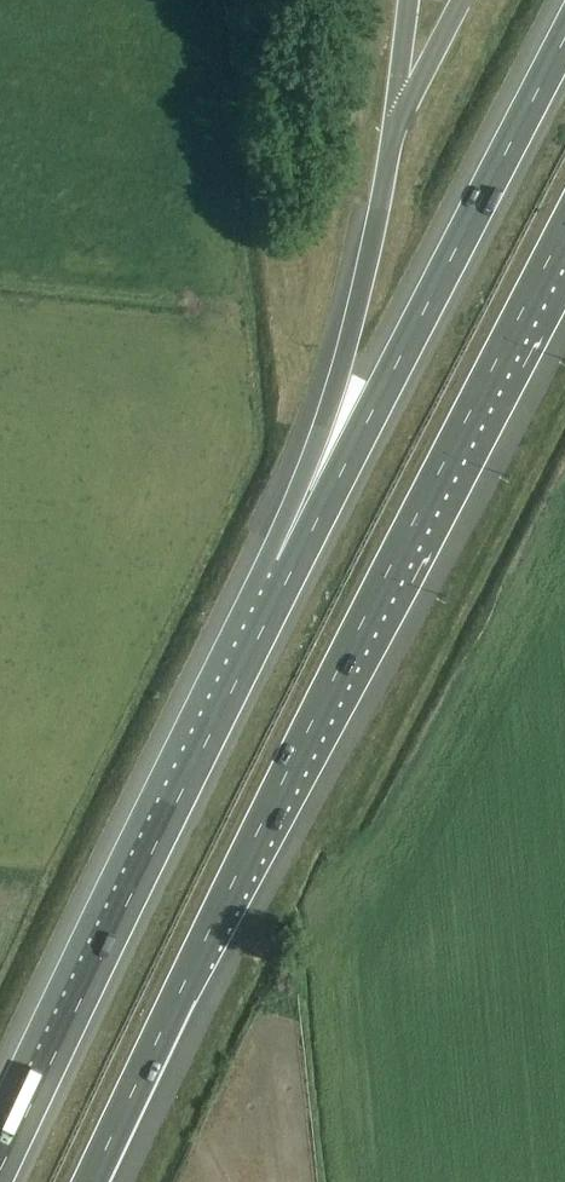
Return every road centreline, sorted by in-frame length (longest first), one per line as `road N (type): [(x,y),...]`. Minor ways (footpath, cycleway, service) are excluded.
road 1 (motorway): [(90,1181),(564,229)]
road 2 (motorway): [(285,585),(0,1175)]
road 3 (motorway): [(564,40),(285,585)]
road 4 (motorway): [(395,120),(340,372),(283,527),(285,585)]

